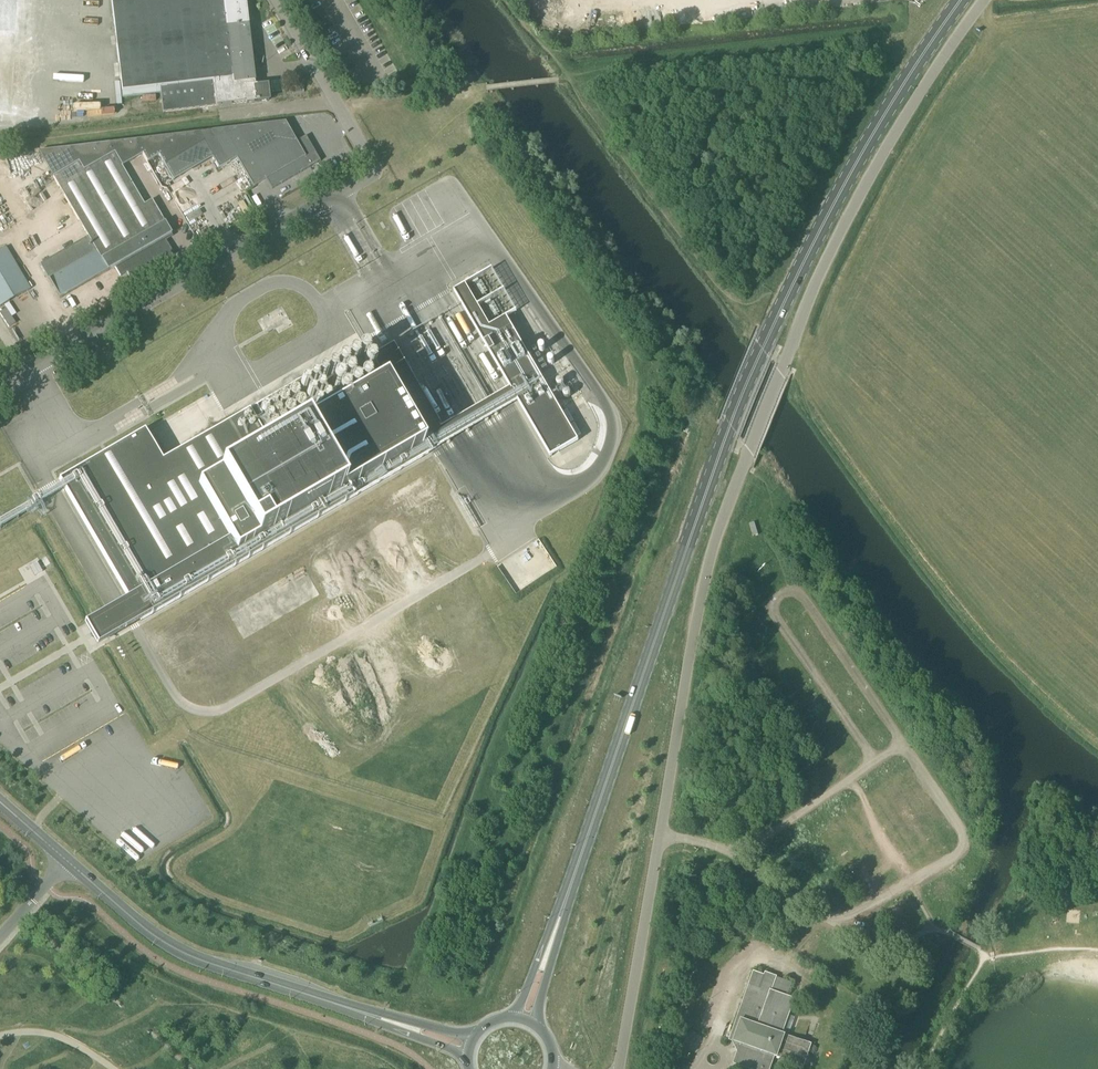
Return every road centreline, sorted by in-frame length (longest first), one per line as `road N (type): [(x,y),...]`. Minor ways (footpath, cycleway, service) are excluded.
road 1 (unclassified): [(619,1068),(717,532),(818,278),(889,147),(987,0)]
road 2 (primary): [(555,929),(762,349),(871,136),(962,0)]
road 3 (unclassified): [(0,387),(369,172),(278,0)]
road 4 (track): [(782,366),(988,648),(1097,753)]
road 5 (tertiary): [(468,1044),(175,951),(67,862)]
road 6 (track): [(768,337),(739,326),(505,0)]
road 7 (track): [(337,105),(0,141)]
road 8 (track): [(337,105),(558,81)]

